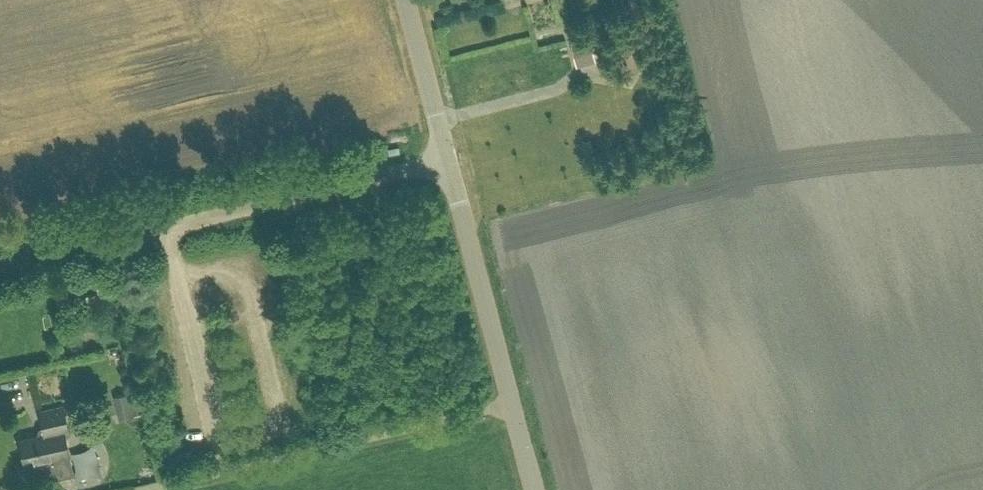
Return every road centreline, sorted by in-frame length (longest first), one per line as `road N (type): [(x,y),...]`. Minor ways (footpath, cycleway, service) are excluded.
road 1 (unclassified): [(0,268),(449,160)]
road 2 (unclassified): [(537,489),(449,160)]
road 3 (unclassified): [(449,160),(406,0)]

